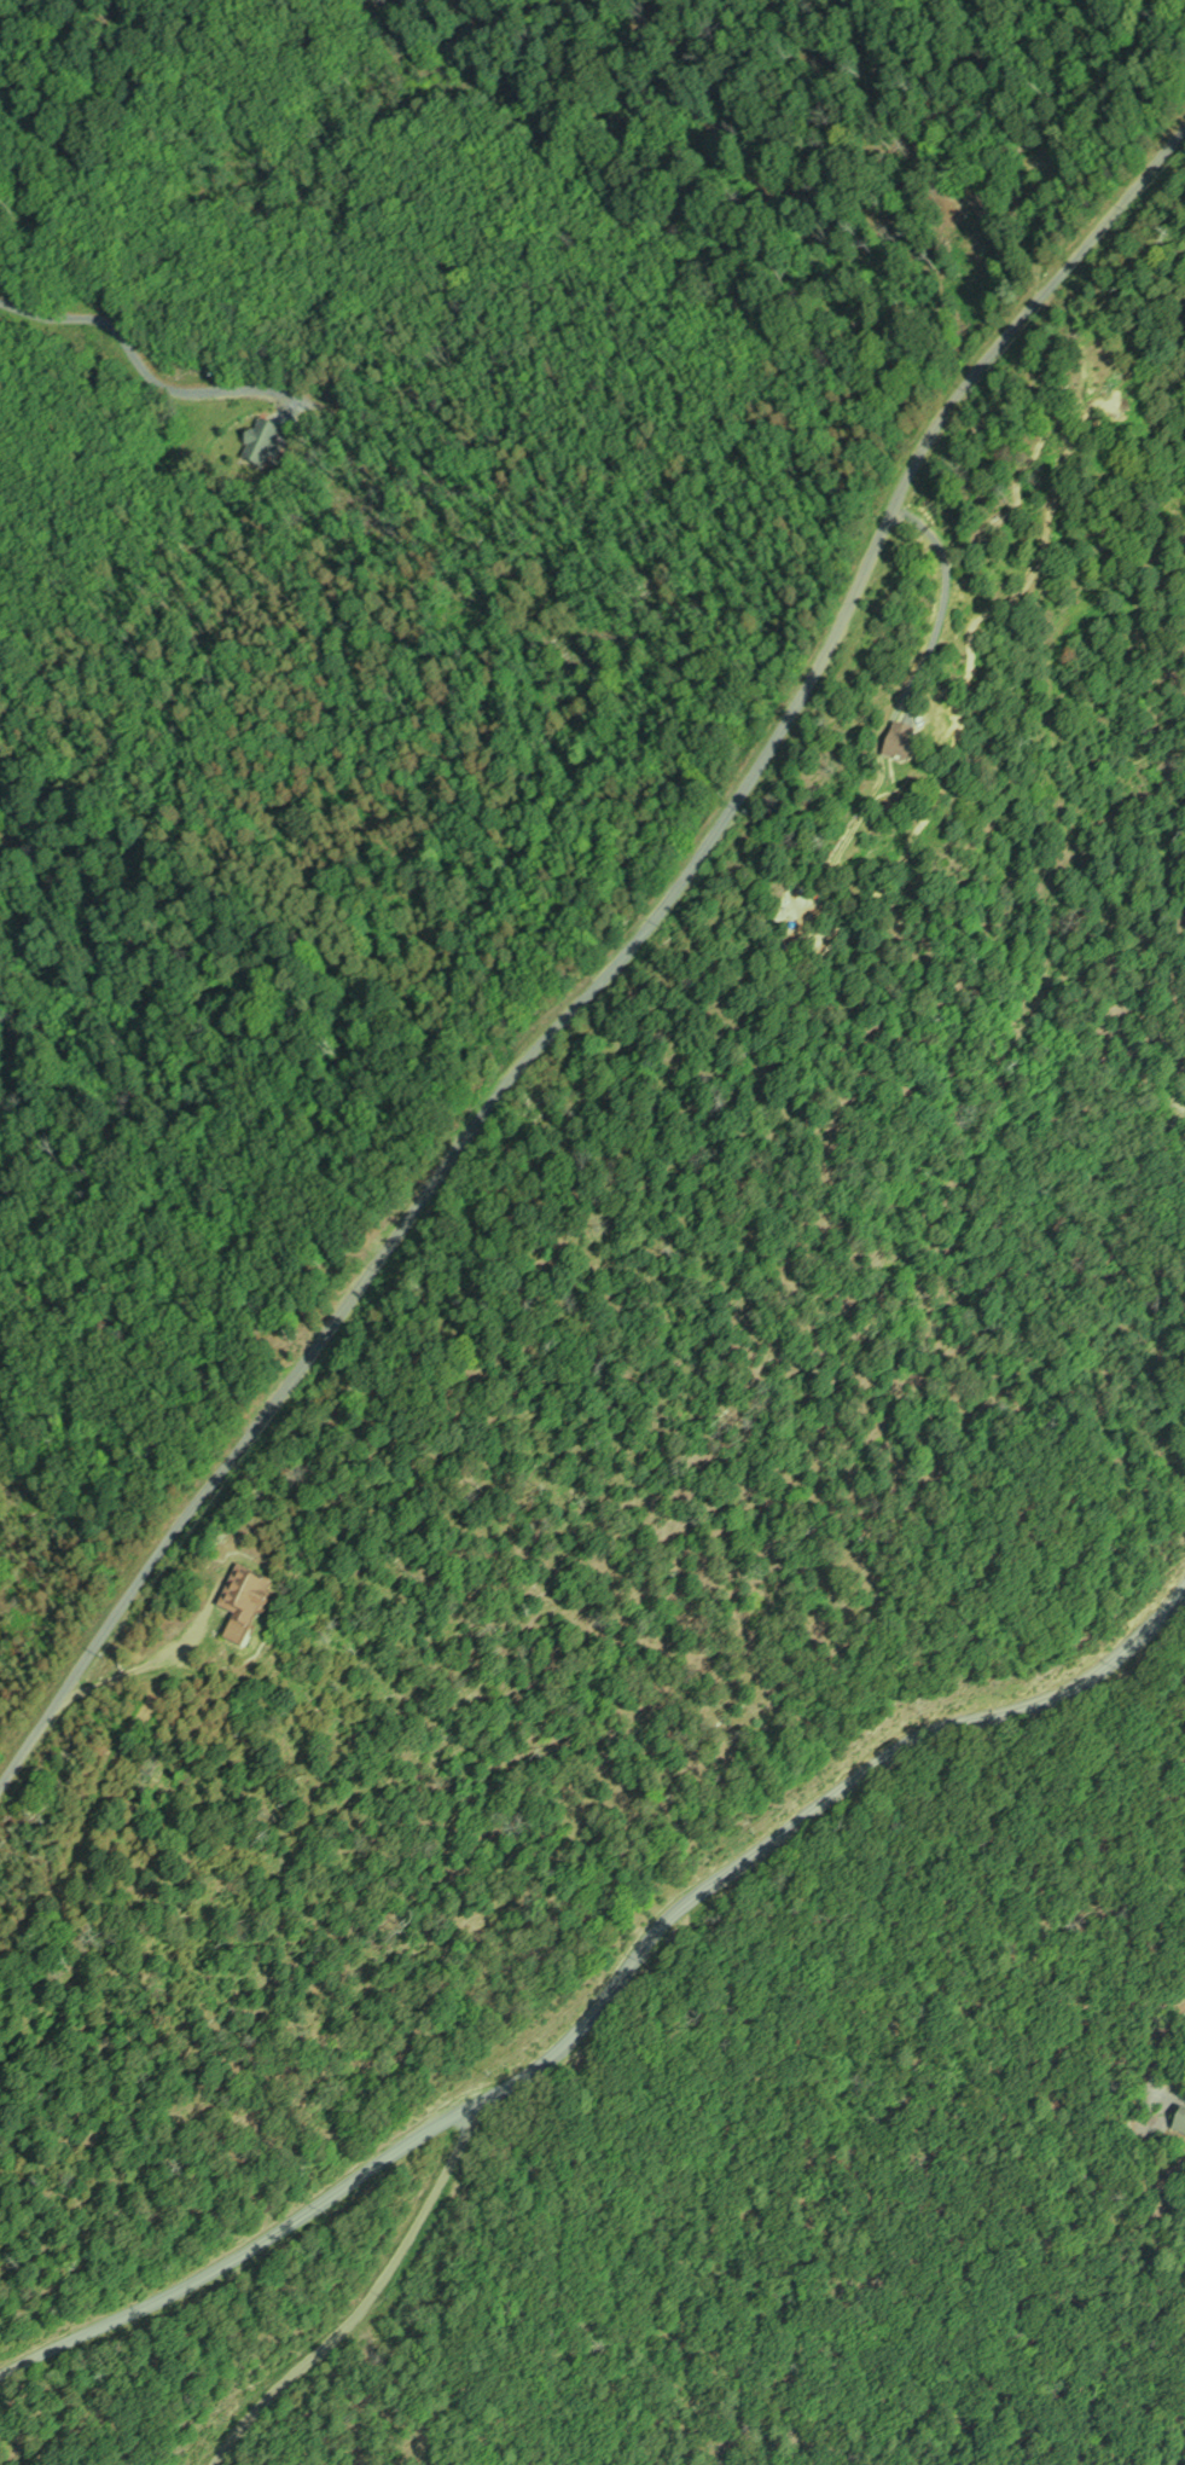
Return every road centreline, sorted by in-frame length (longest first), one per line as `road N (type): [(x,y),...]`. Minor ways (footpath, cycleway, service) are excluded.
road 1 (track): [(1184,1587),(1140,1642),(1076,1700),(974,1719),(796,1848),(557,2046),(292,2218),(0,2348)]
road 2 (track): [(496,2086),(448,2193),(402,2269),(292,2367),(218,2464)]

